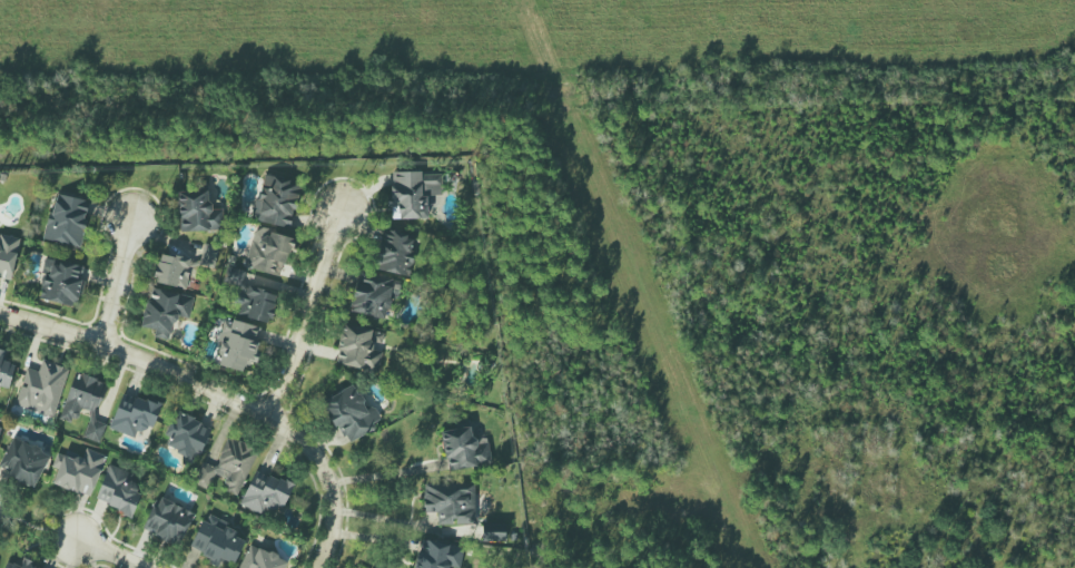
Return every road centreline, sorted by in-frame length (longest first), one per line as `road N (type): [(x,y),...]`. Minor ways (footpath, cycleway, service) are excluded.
road 1 (residential): [(310,567),(331,518),(325,486),(303,443),(269,415),(98,342),(0,313)]
road 2 (residential): [(269,415),(341,208)]
road 3 (residential): [(98,342),(131,219)]

